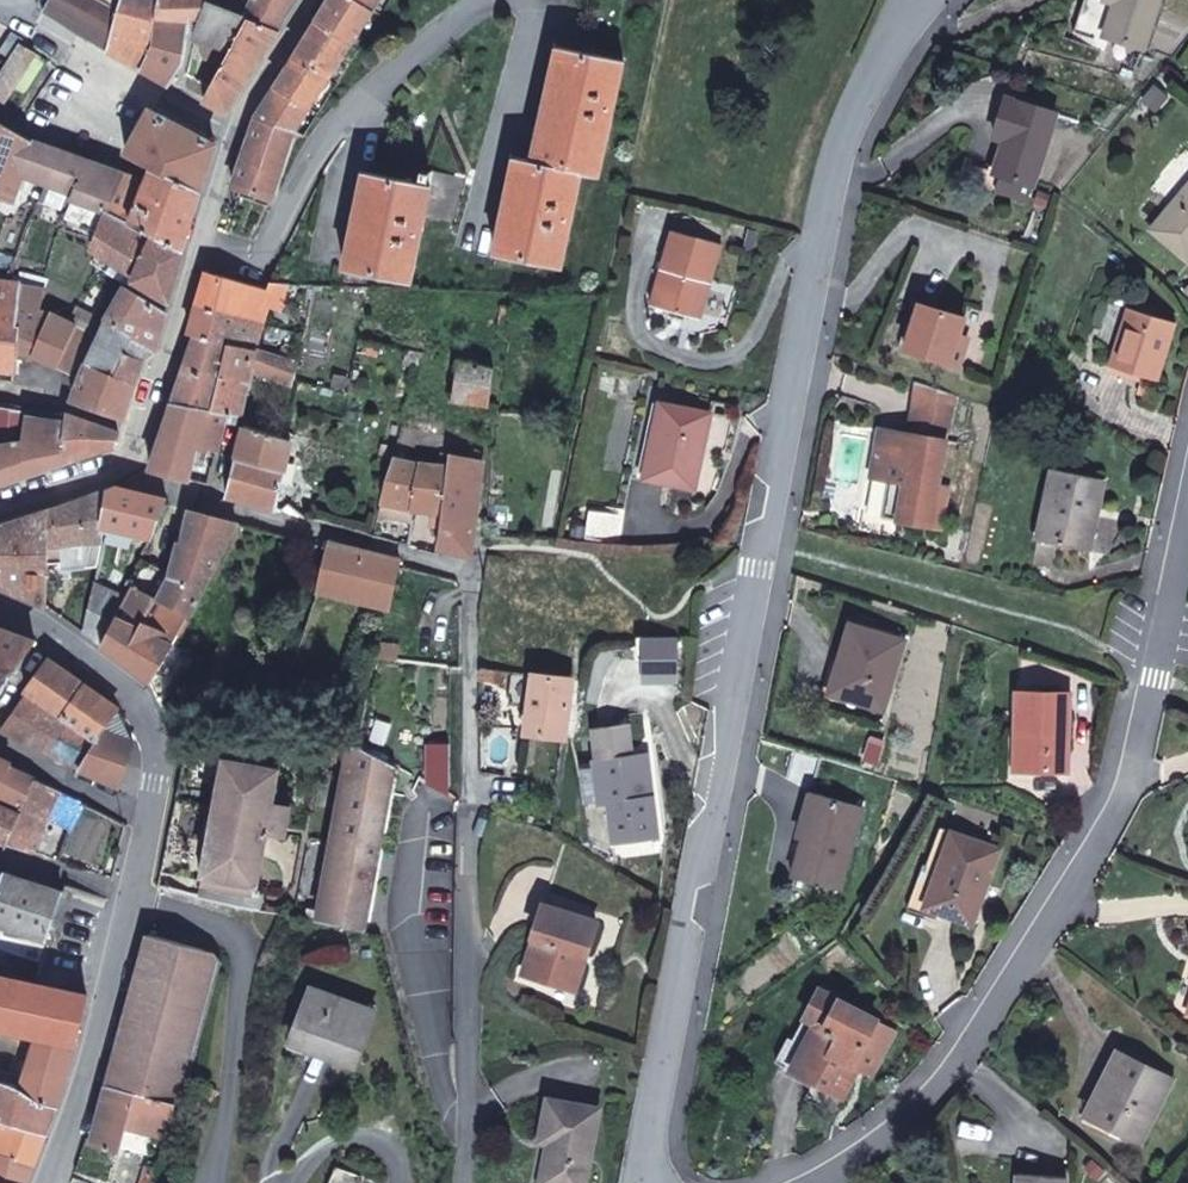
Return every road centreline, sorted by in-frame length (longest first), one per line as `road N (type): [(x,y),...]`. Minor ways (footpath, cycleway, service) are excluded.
road 1 (residential): [(647,1182),(847,134),(931,0)]
road 2 (residential): [(464,1182),(473,576),(121,470)]
road 3 (residential): [(1187,513),(1155,686),(1123,795),(1047,929),(974,1045),(873,1153),(785,1182)]
road 4 (residential): [(200,249),(258,266),(321,143),(424,43),(484,0)]
road 5 (residential): [(221,1182),(250,971),(245,940),(134,893)]
road 6 (residential): [(134,893),(81,1087),(43,1182)]
road 7 (residential): [(0,610),(60,640),(130,697),(157,750),(153,820)]
road 8 (residential): [(229,147),(0,0)]
road 9 (residential): [(540,0),(475,242)]
road 10 (residential): [(141,433),(200,249)]
road 11 (residential): [(229,147),(315,0)]
road 12 (residential): [(0,751),(153,820)]
road 13 (residential): [(24,368),(67,387),(59,403),(141,433)]
road 14 (residential): [(0,852),(134,893)]
road 15 (residential): [(0,512),(121,470)]
road 16 (residential): [(400,1153),(361,1141),(317,1155),(299,1182)]

